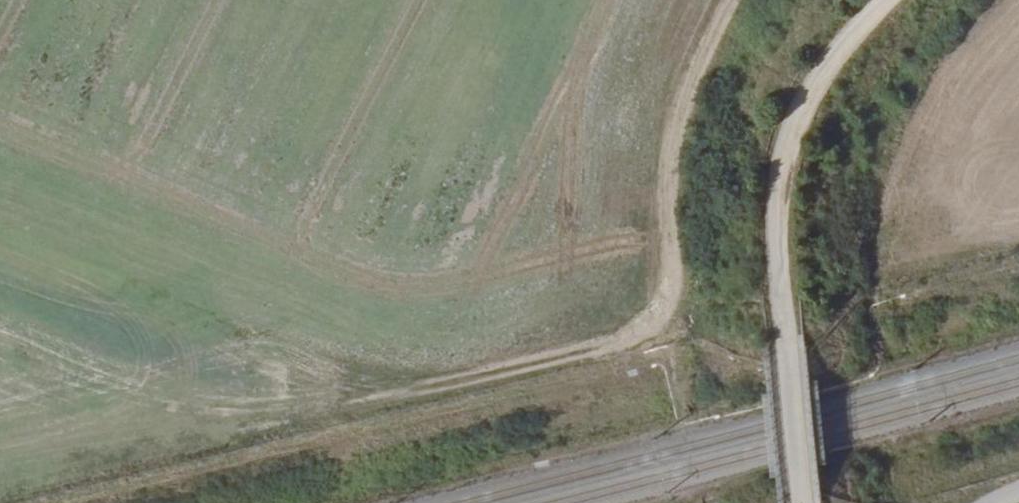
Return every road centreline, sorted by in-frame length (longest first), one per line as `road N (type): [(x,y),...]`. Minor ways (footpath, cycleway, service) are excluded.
road 1 (track): [(388,393),(621,338),(655,316),(671,282),(682,123),(738,0)]
road 2 (track): [(885,0),(811,83),(786,134),(776,227),(801,502)]

